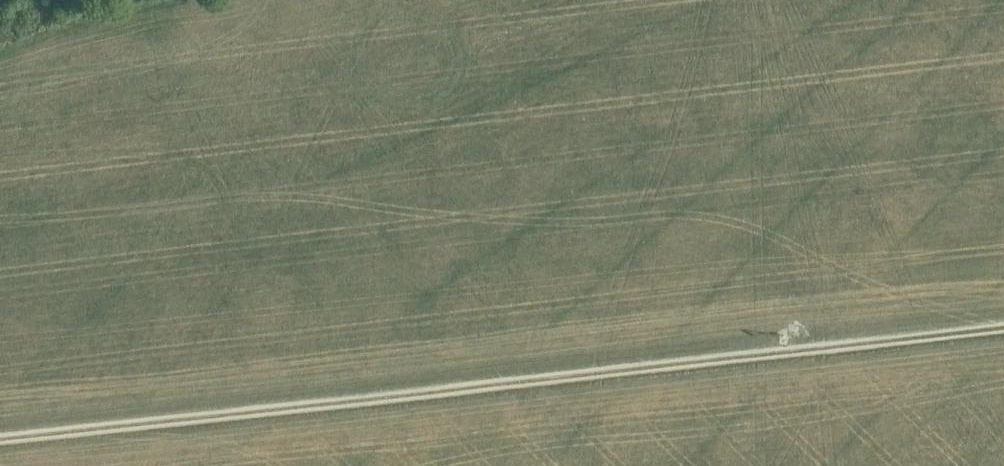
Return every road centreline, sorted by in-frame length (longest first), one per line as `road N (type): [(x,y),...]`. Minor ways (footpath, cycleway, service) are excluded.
road 1 (track): [(1003,327),(0,438)]

